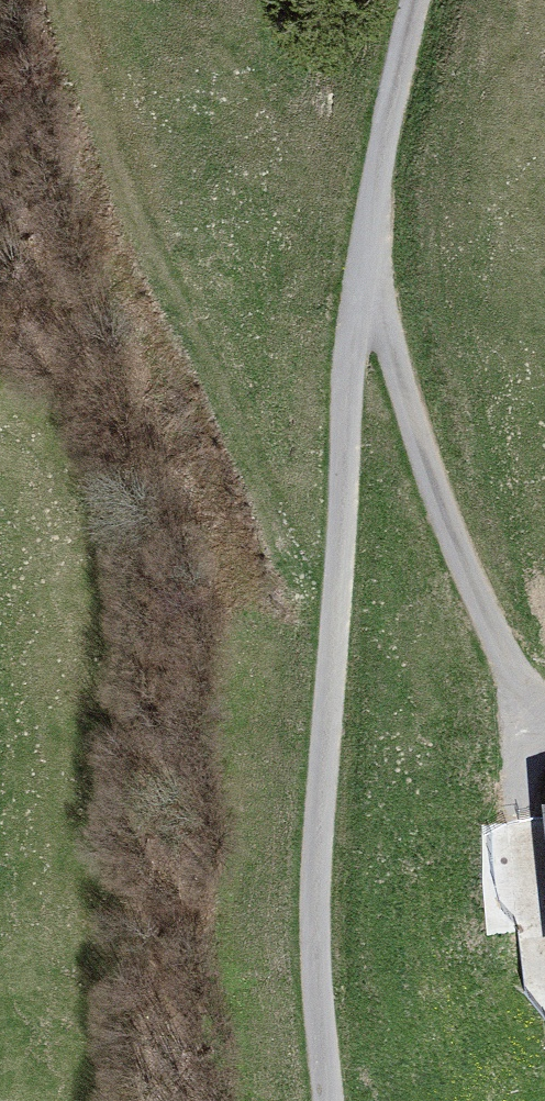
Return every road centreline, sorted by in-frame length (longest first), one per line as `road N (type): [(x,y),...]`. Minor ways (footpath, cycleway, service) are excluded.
road 1 (track): [(419,0),(363,274),(334,1100)]
road 2 (track): [(531,719),(363,274)]

